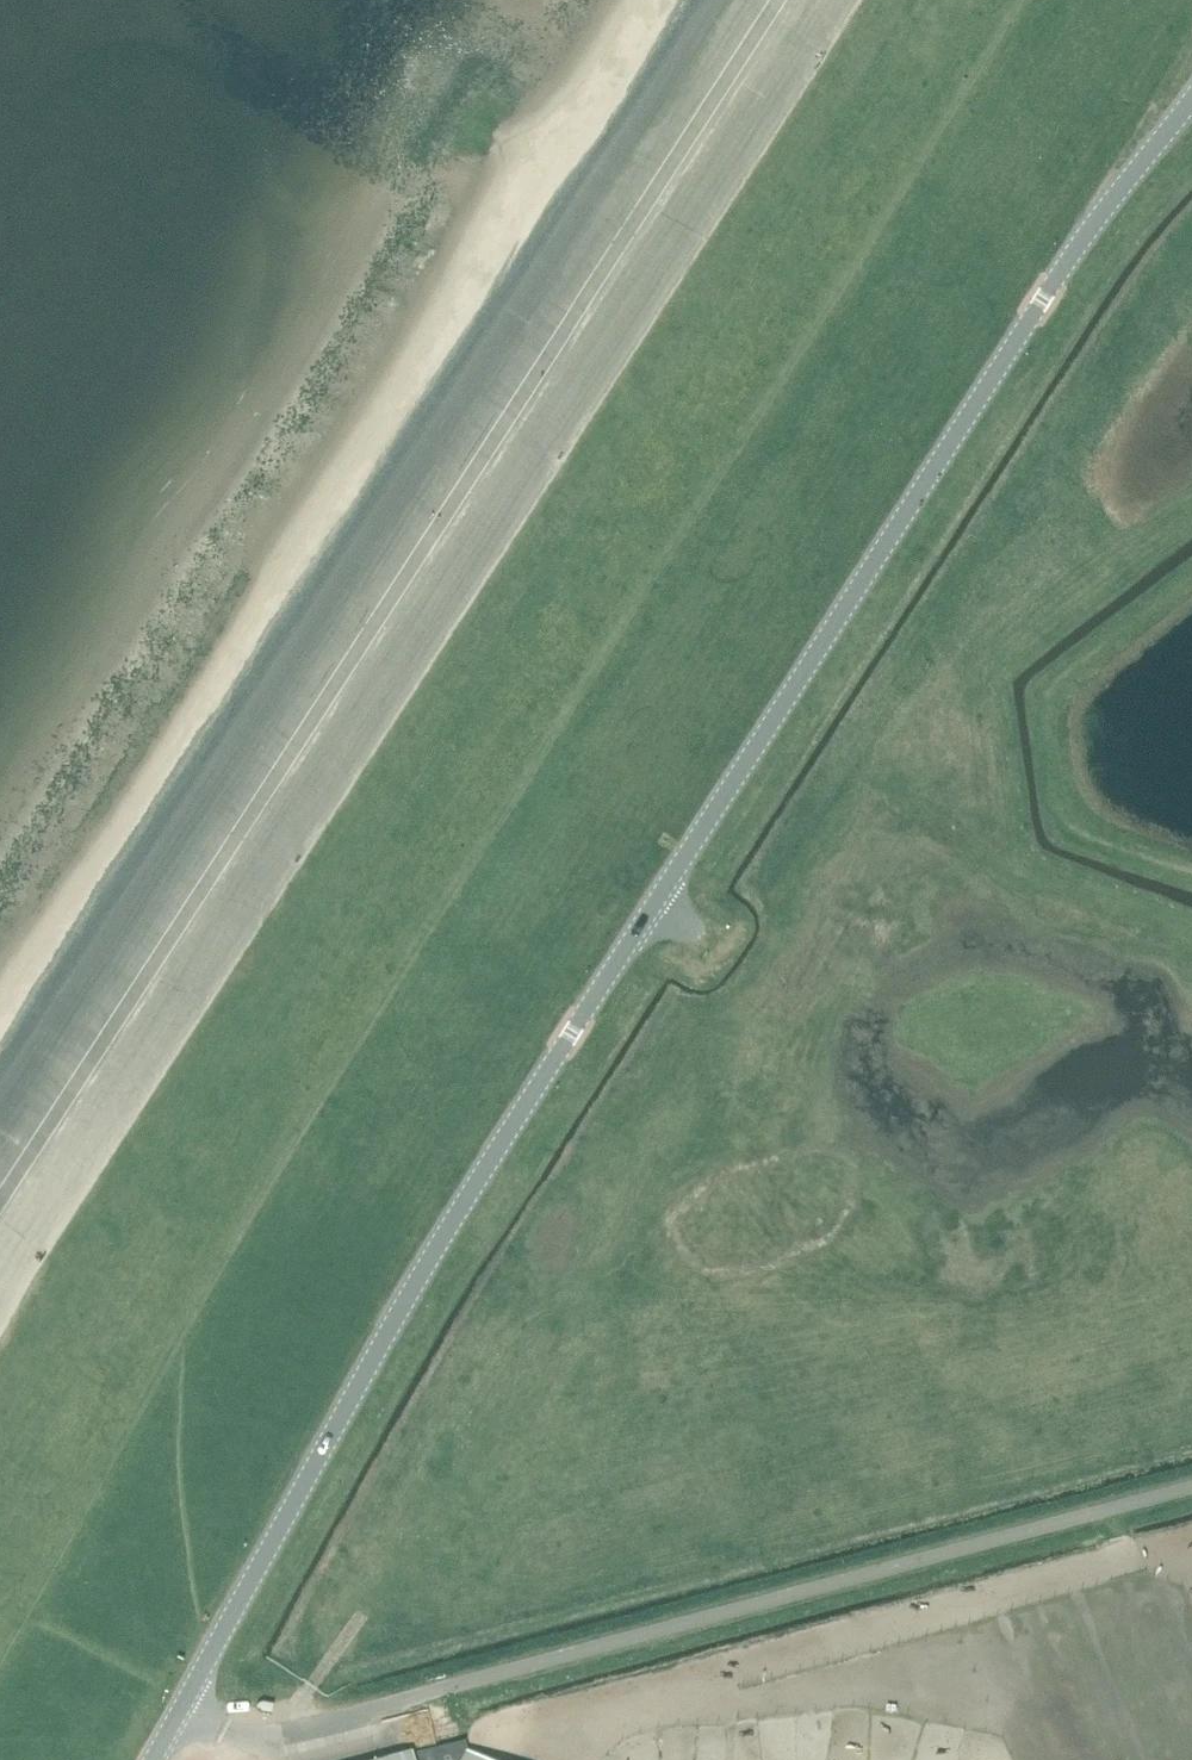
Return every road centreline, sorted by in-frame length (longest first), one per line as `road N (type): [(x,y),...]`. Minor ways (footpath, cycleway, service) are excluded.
road 1 (unclassified): [(152,1759),(437,1249),(1043,300),(1191,99)]
road 2 (track): [(361,1617),(271,1734)]

